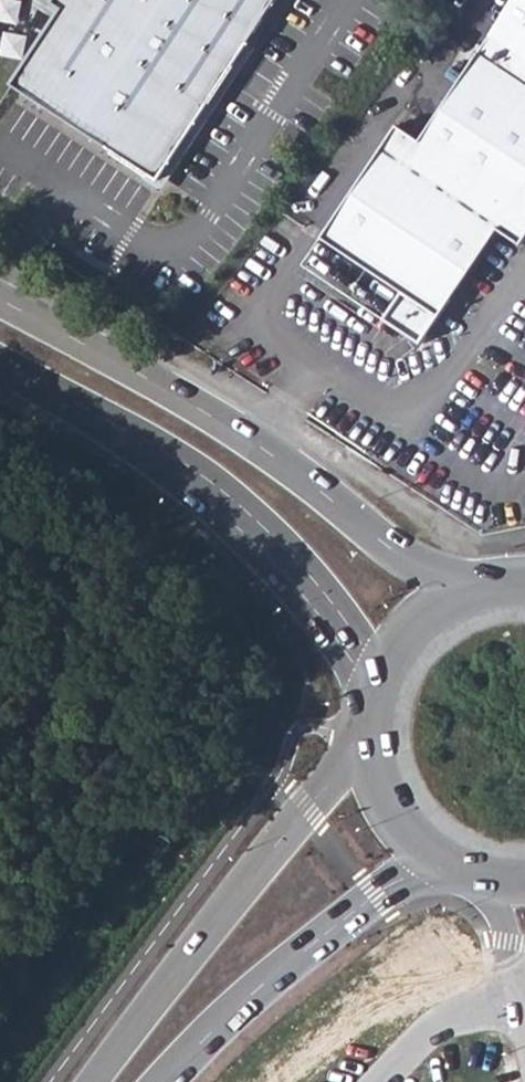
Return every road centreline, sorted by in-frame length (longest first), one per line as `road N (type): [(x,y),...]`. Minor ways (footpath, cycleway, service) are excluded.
road 1 (secondary): [(501,591),(430,576),(246,443),(0,302)]
road 2 (secondary): [(0,364),(221,496),(330,608),(377,705)]
road 3 (secondary): [(373,748),(307,807),(91,1081)]
road 4 (secondary): [(163,1081),(243,997),(429,857)]
road 5 (secondary): [(501,591),(458,604),(421,629),(393,663),(377,705)]
road 6 (unclassified): [(378,1081),(435,1020),(524,997)]
road 7 (secondary): [(373,748),(381,789),(429,857)]

